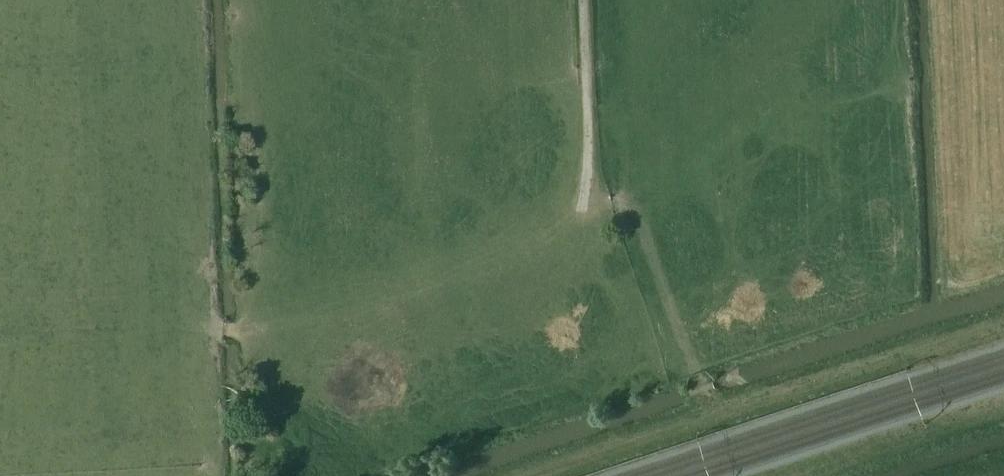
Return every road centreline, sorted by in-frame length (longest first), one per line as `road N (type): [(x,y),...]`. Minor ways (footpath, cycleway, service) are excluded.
road 1 (unclassified): [(586,0),(591,150),(581,209)]

